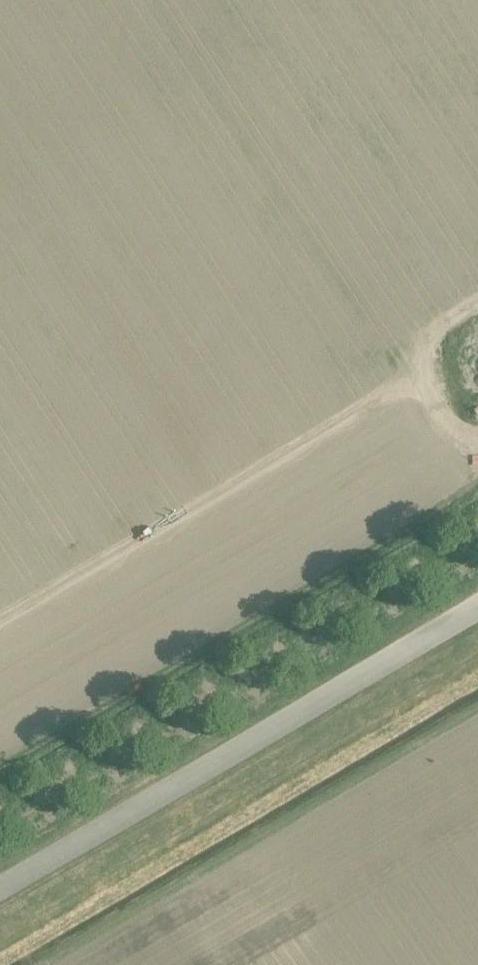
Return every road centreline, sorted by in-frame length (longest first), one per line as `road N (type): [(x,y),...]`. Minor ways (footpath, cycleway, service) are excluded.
road 1 (unclassified): [(0,885),(477,605)]

